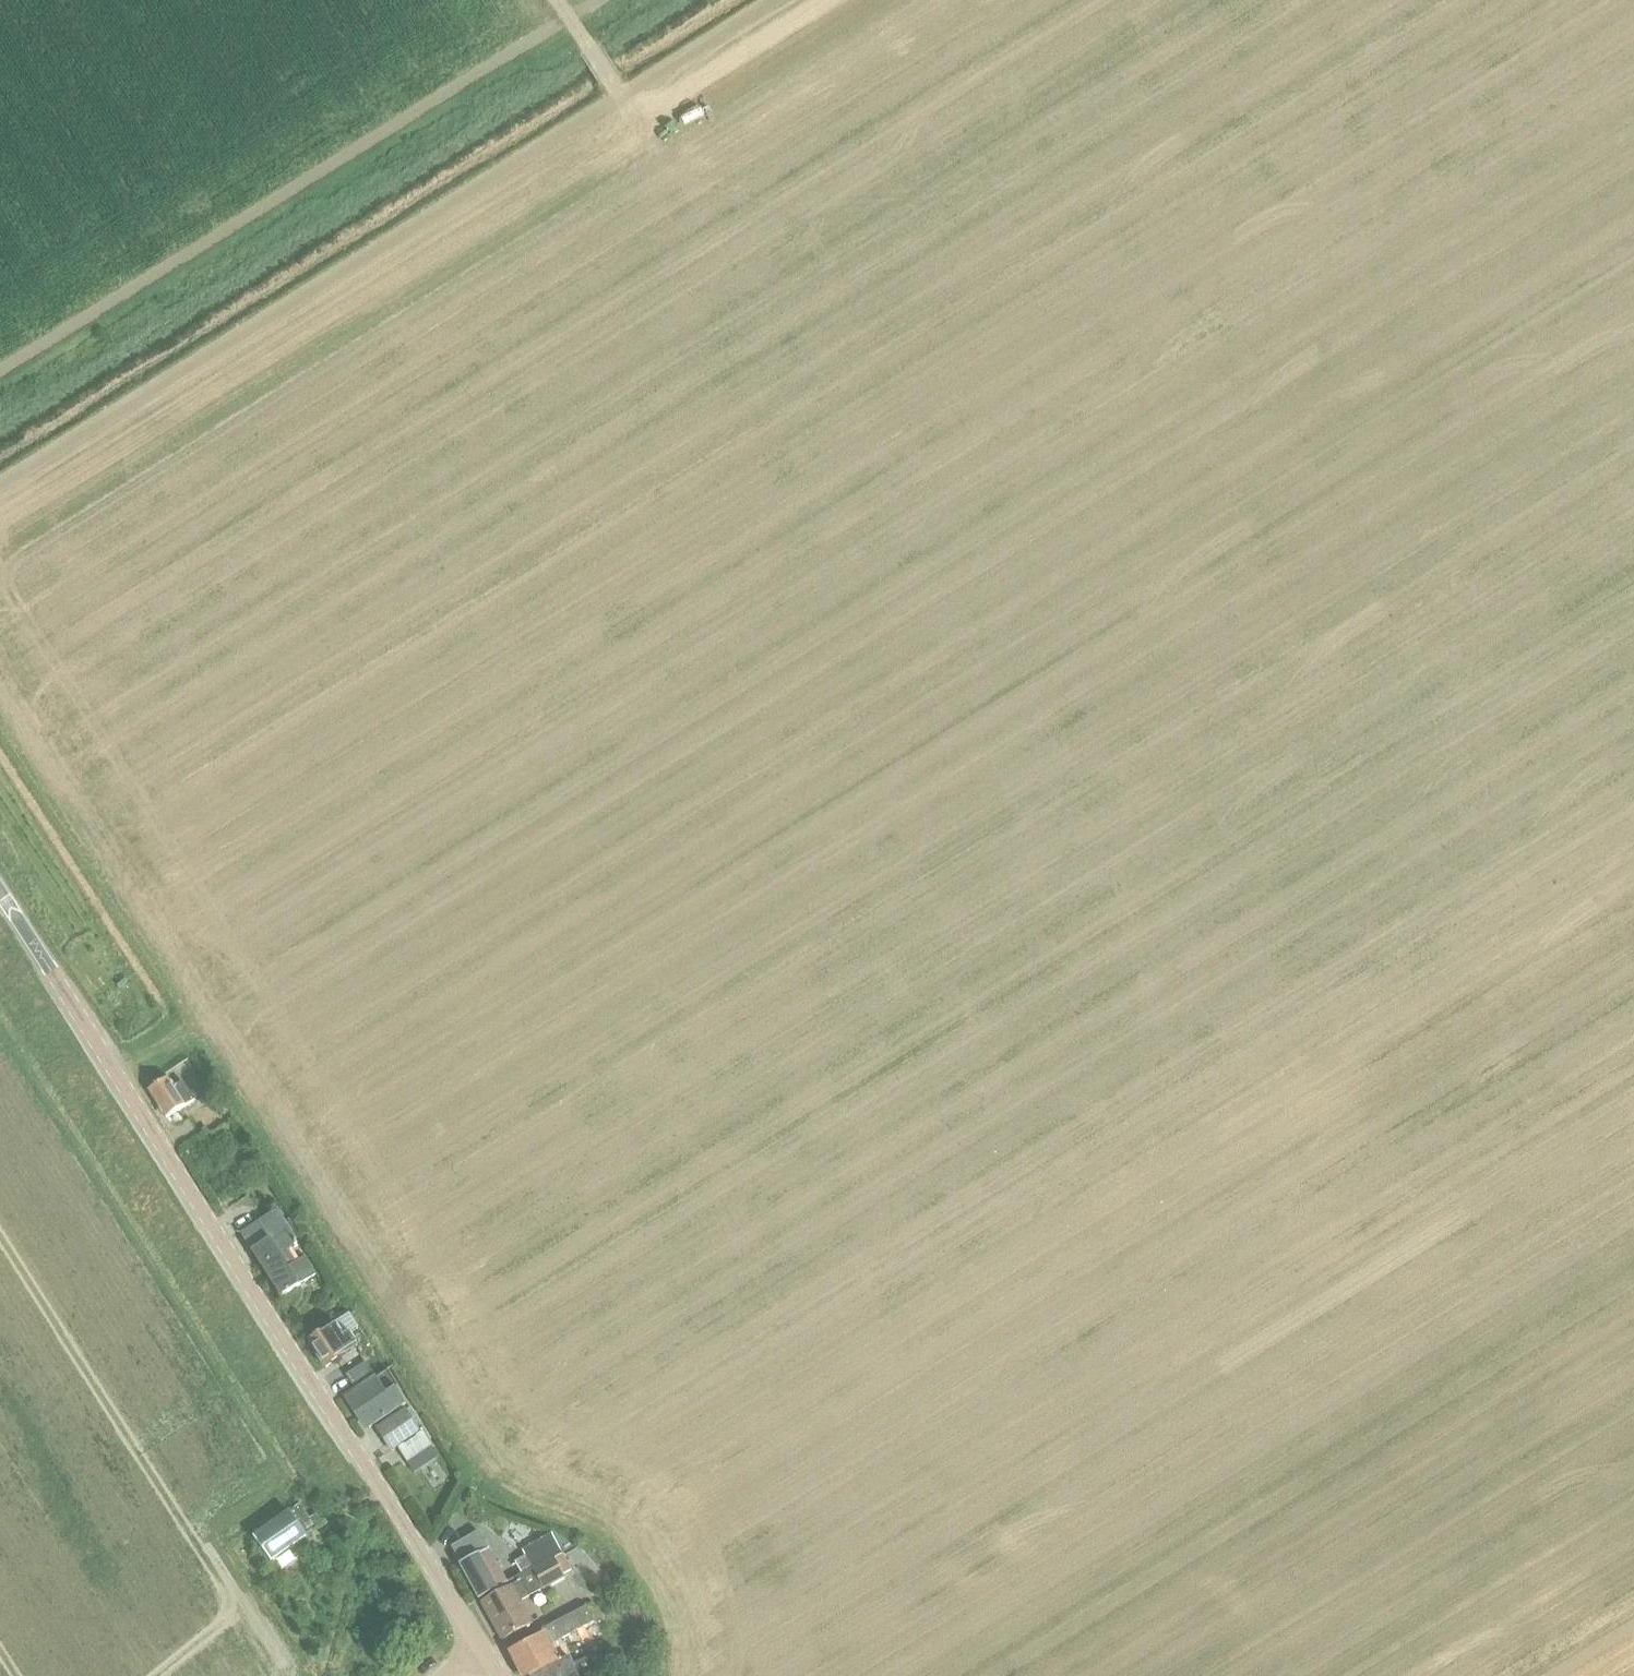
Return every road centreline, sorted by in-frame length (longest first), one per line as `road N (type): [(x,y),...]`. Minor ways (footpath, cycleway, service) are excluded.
road 1 (tertiary): [(481,1647),(0,895)]

